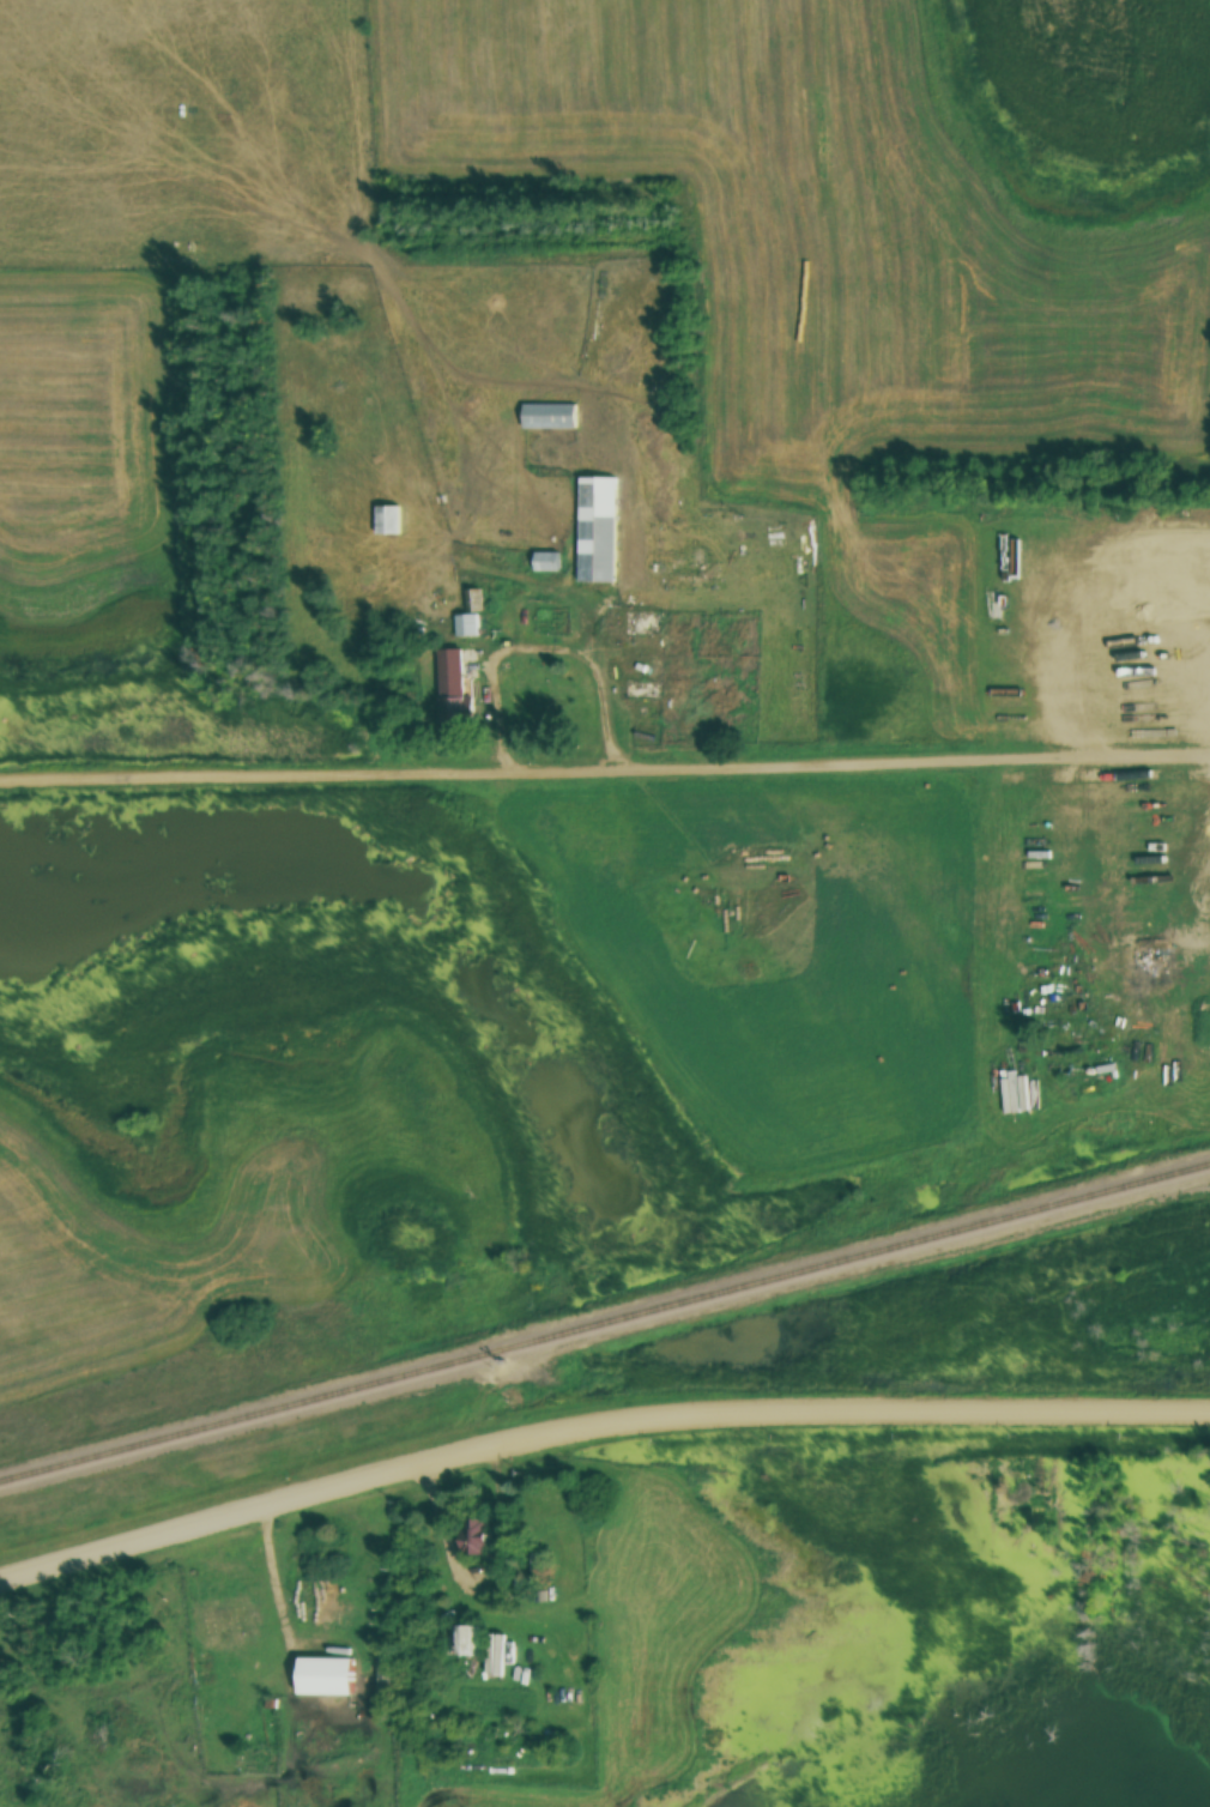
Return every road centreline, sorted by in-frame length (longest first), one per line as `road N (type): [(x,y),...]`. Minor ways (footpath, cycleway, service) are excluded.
road 1 (tertiary): [(0,1573),(417,1460),(603,1420),(788,1409),(1209,1410)]
road 2 (residential): [(421,773),(1209,754)]
road 3 (residential): [(0,778),(421,773)]

